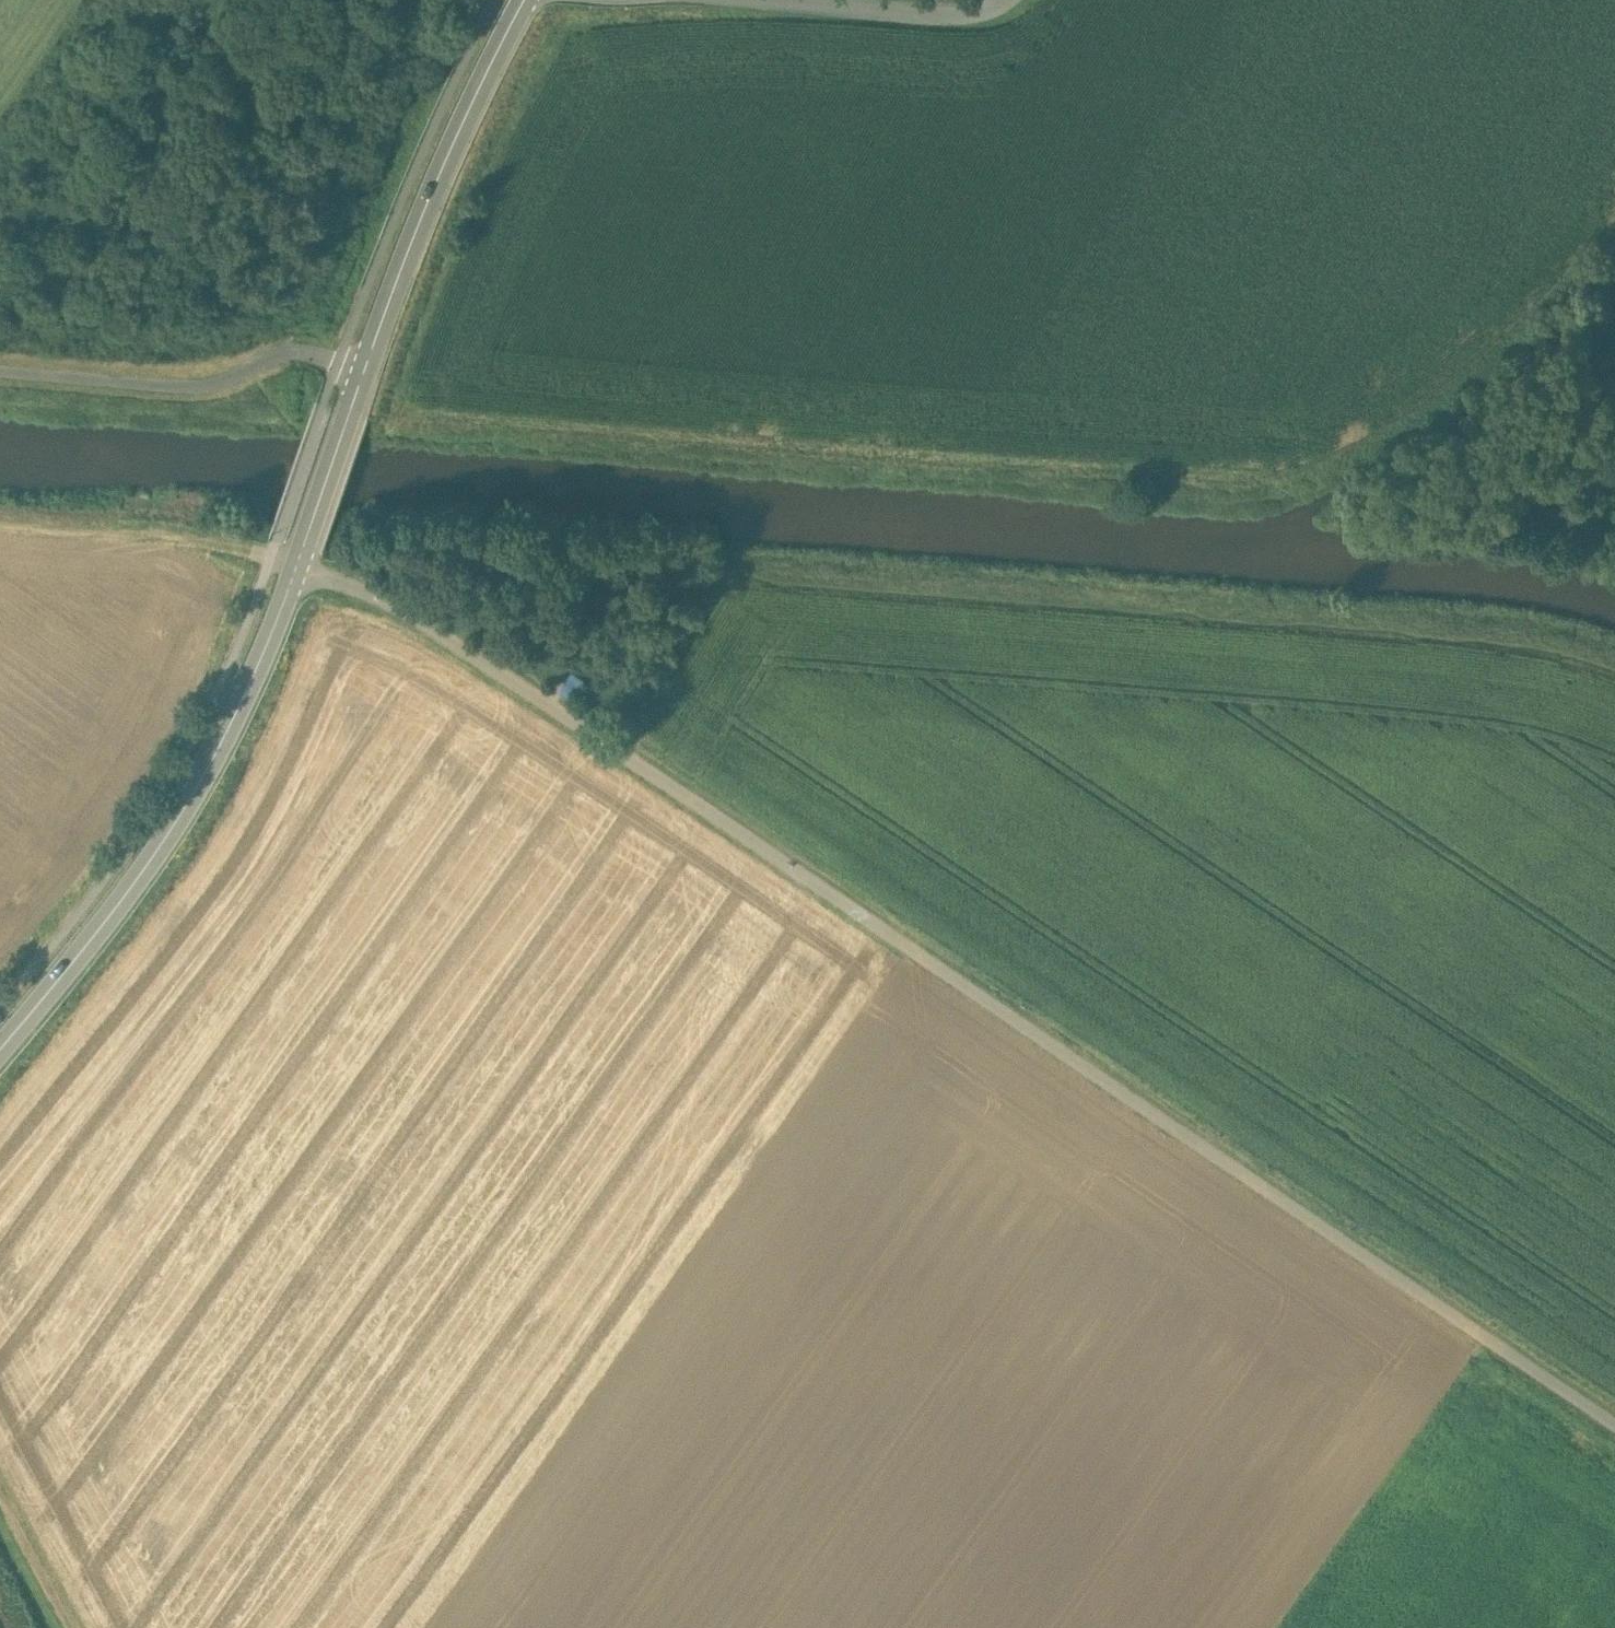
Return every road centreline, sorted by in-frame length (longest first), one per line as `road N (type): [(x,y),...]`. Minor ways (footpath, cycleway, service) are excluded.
road 1 (unclassified): [(297,566),(425,614),(1614,1417)]
road 2 (tertiary): [(297,566),(414,232),(523,0)]
road 3 (tertiary): [(0,1044),(90,936),(194,789),(297,566)]
road 4 (track): [(369,353),(283,340),(242,358),(226,380),(192,390),(0,378)]
road 5 (unclassified): [(788,0),(934,12),(1005,0)]

